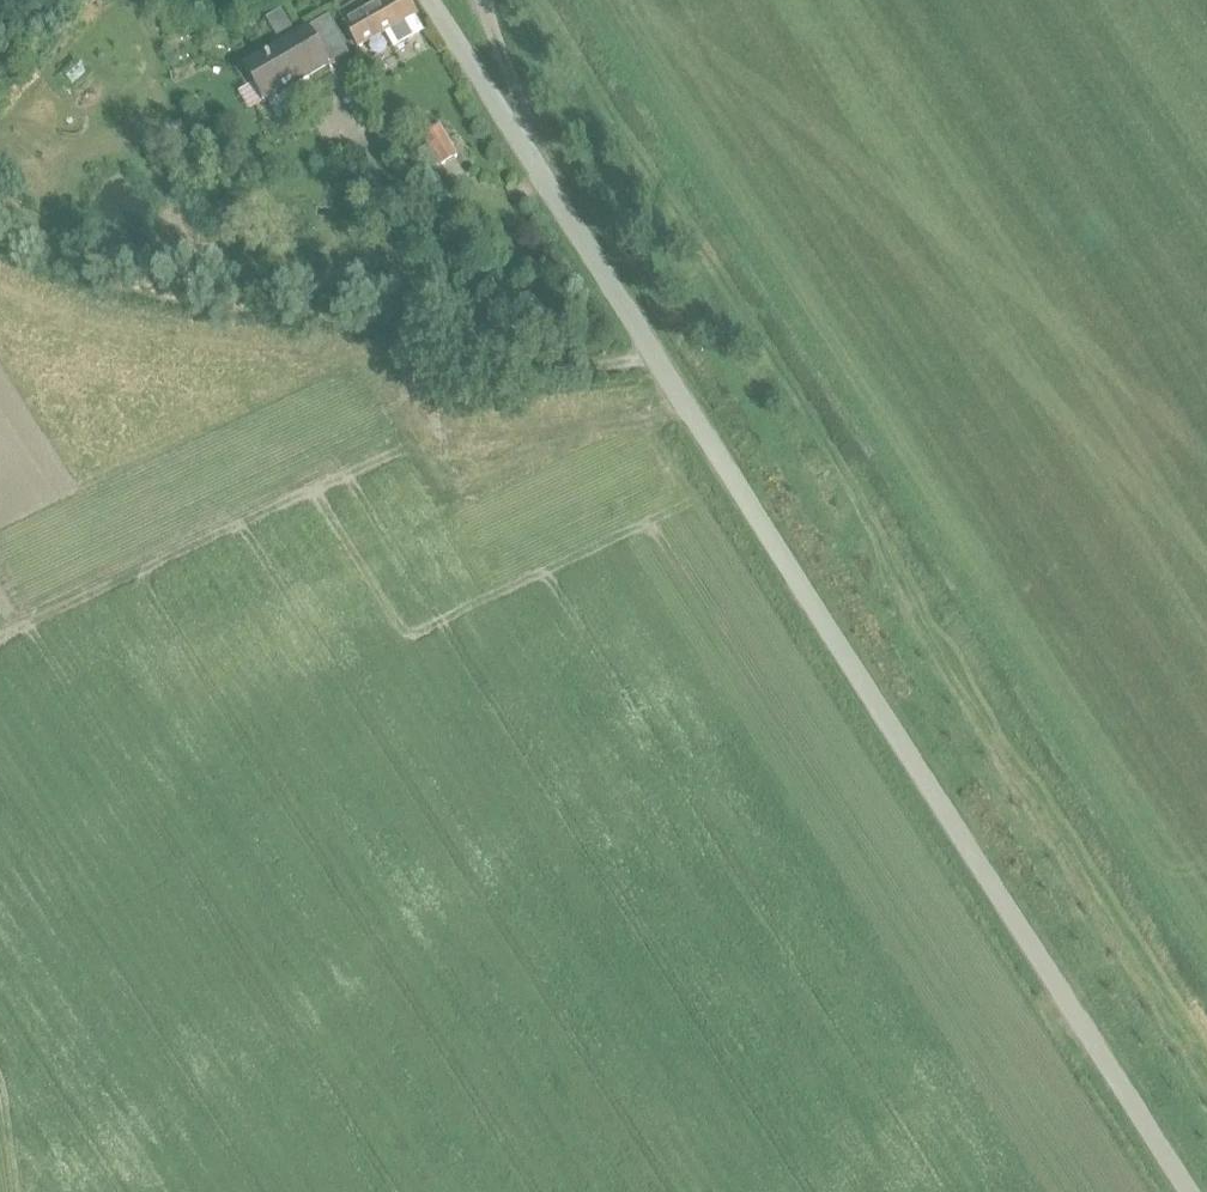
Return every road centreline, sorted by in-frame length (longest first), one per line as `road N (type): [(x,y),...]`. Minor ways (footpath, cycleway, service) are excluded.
road 1 (track): [(555,0),(1206,1028)]
road 2 (tertiary): [(542,177),(1190,1191)]
road 3 (tertiary): [(430,0),(542,177)]
road 4 (unclassified): [(542,177),(484,0)]

